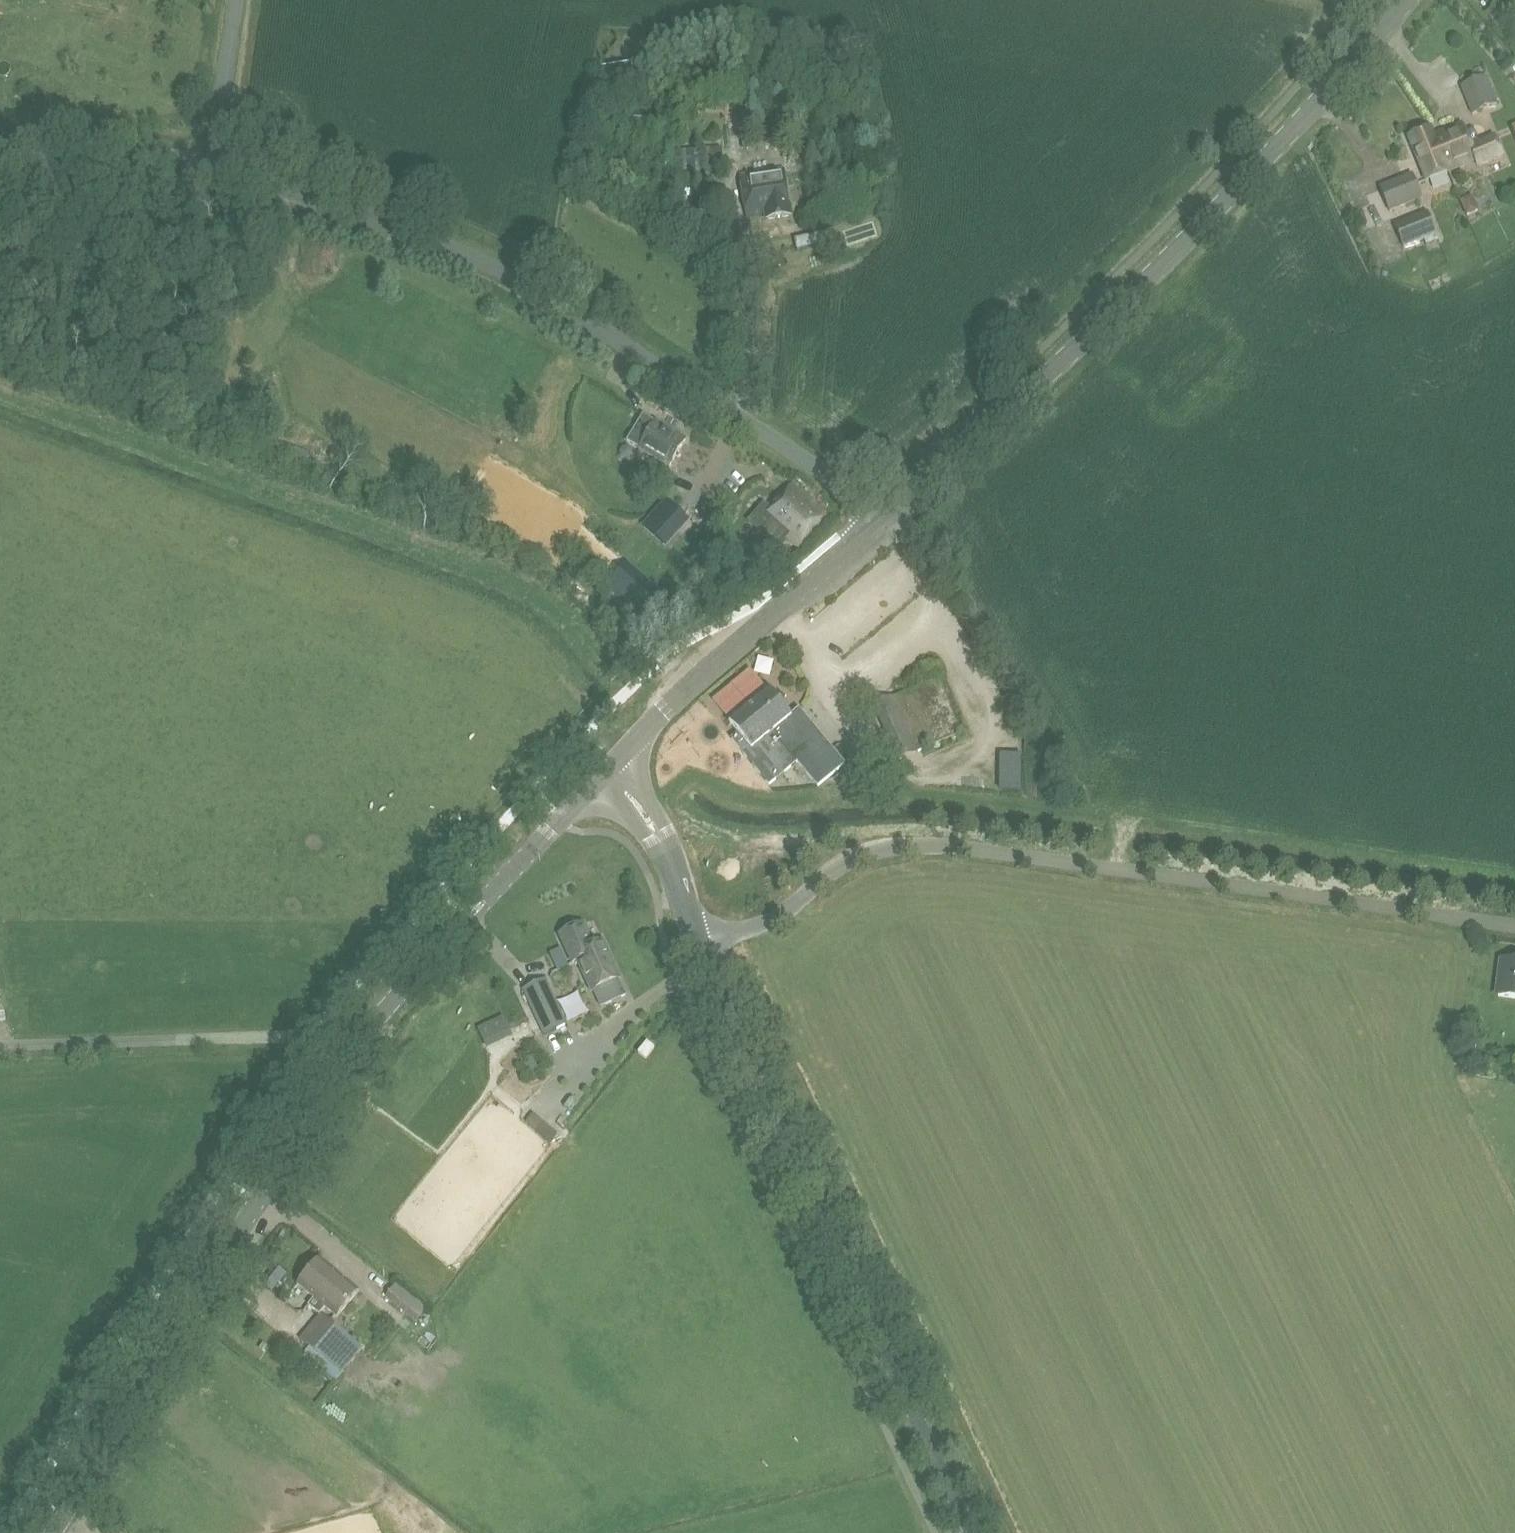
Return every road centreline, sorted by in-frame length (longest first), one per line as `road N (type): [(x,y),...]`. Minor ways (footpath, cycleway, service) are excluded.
road 1 (secondary): [(47,1532),(307,1109),(439,948),(612,761)]
road 2 (unclassified): [(1514,925),(912,844),(849,861),(769,923),(702,955)]
road 3 (unclassified): [(881,525),(783,445),(512,276),(420,234),(210,161)]
road 4 (secondary): [(881,525),(1264,164),(1405,0)]
road 5 (tertiary): [(974,1532),(702,955)]
road 6 (secondary): [(612,761),(881,525)]
road 7 (tertiary): [(702,955),(660,841),(612,761)]
road 8 (unclassified): [(210,161),(118,147),(0,161)]
road 9 (unclassified): [(210,161),(235,0)]

